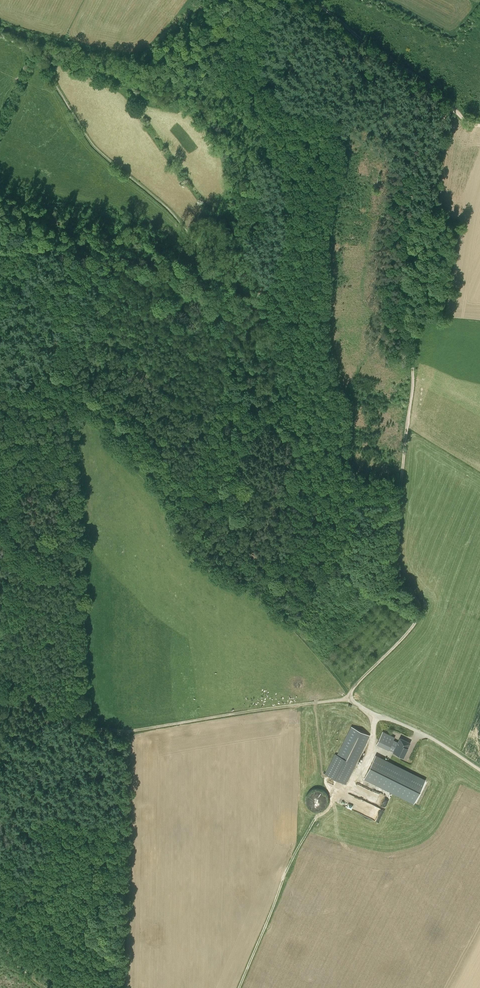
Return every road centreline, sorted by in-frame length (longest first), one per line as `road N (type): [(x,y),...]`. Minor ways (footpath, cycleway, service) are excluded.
road 1 (track): [(44,45),(48,72),(93,146),(169,210),(260,315),(327,548),(405,586)]
road 2 (track): [(405,586),(392,548),(413,384),(411,190),(445,114)]
road 3 (track): [(350,695),(268,602),(191,551),(152,485),(78,406)]
road 4 (track): [(128,739),(124,987)]
road 5 (track): [(348,699),(127,731)]
road 6 (track): [(239,987),(288,867),(333,800)]
road 7 (track): [(315,0),(455,111)]
road 8 (residential): [(479,770),(348,699)]
road 9 (track): [(350,695),(417,619),(419,603),(405,586)]

